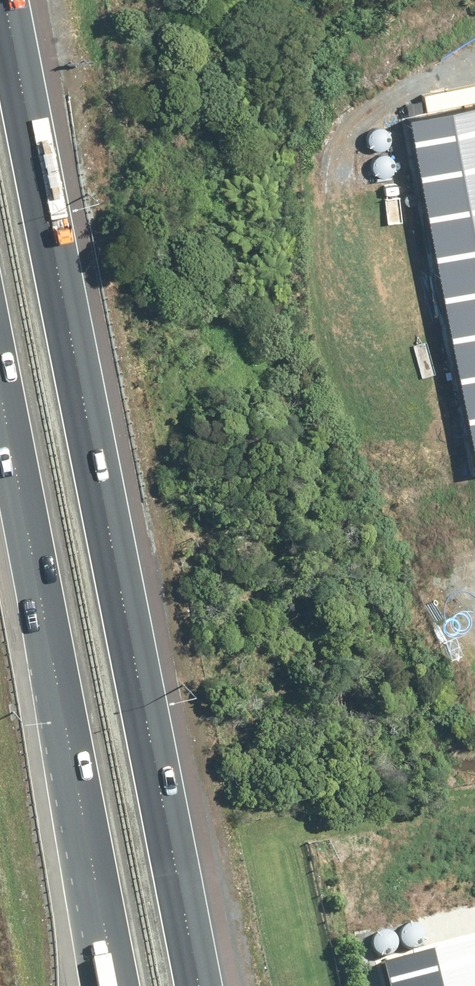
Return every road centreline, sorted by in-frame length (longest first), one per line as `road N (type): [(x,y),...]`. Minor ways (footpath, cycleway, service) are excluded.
road 1 (motorway): [(5,0),(197,985)]
road 2 (motorway): [(117,985),(0,380)]

